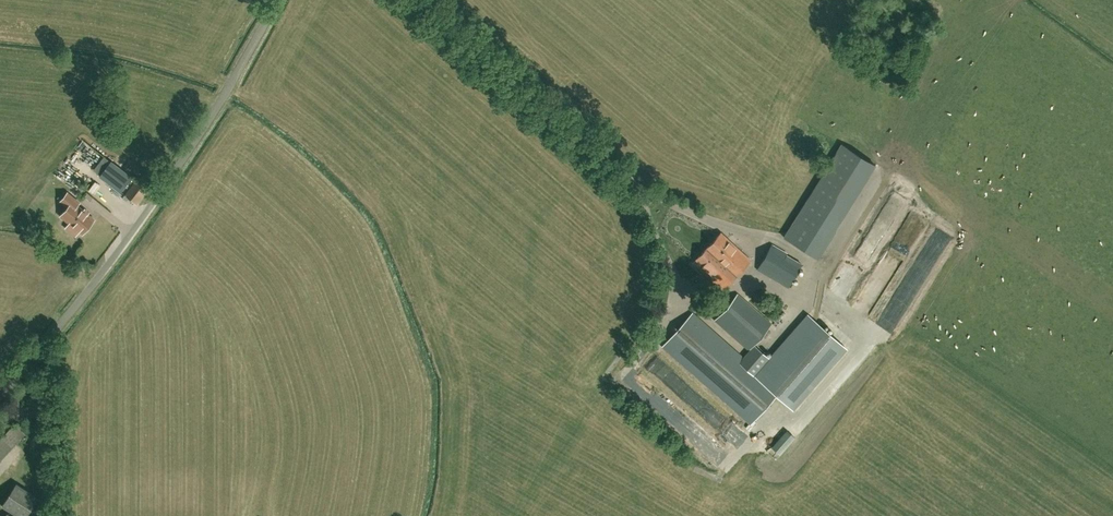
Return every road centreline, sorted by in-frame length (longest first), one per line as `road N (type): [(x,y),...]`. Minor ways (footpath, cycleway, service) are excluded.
road 1 (unclassified): [(0,398),(145,214),(279,0)]

